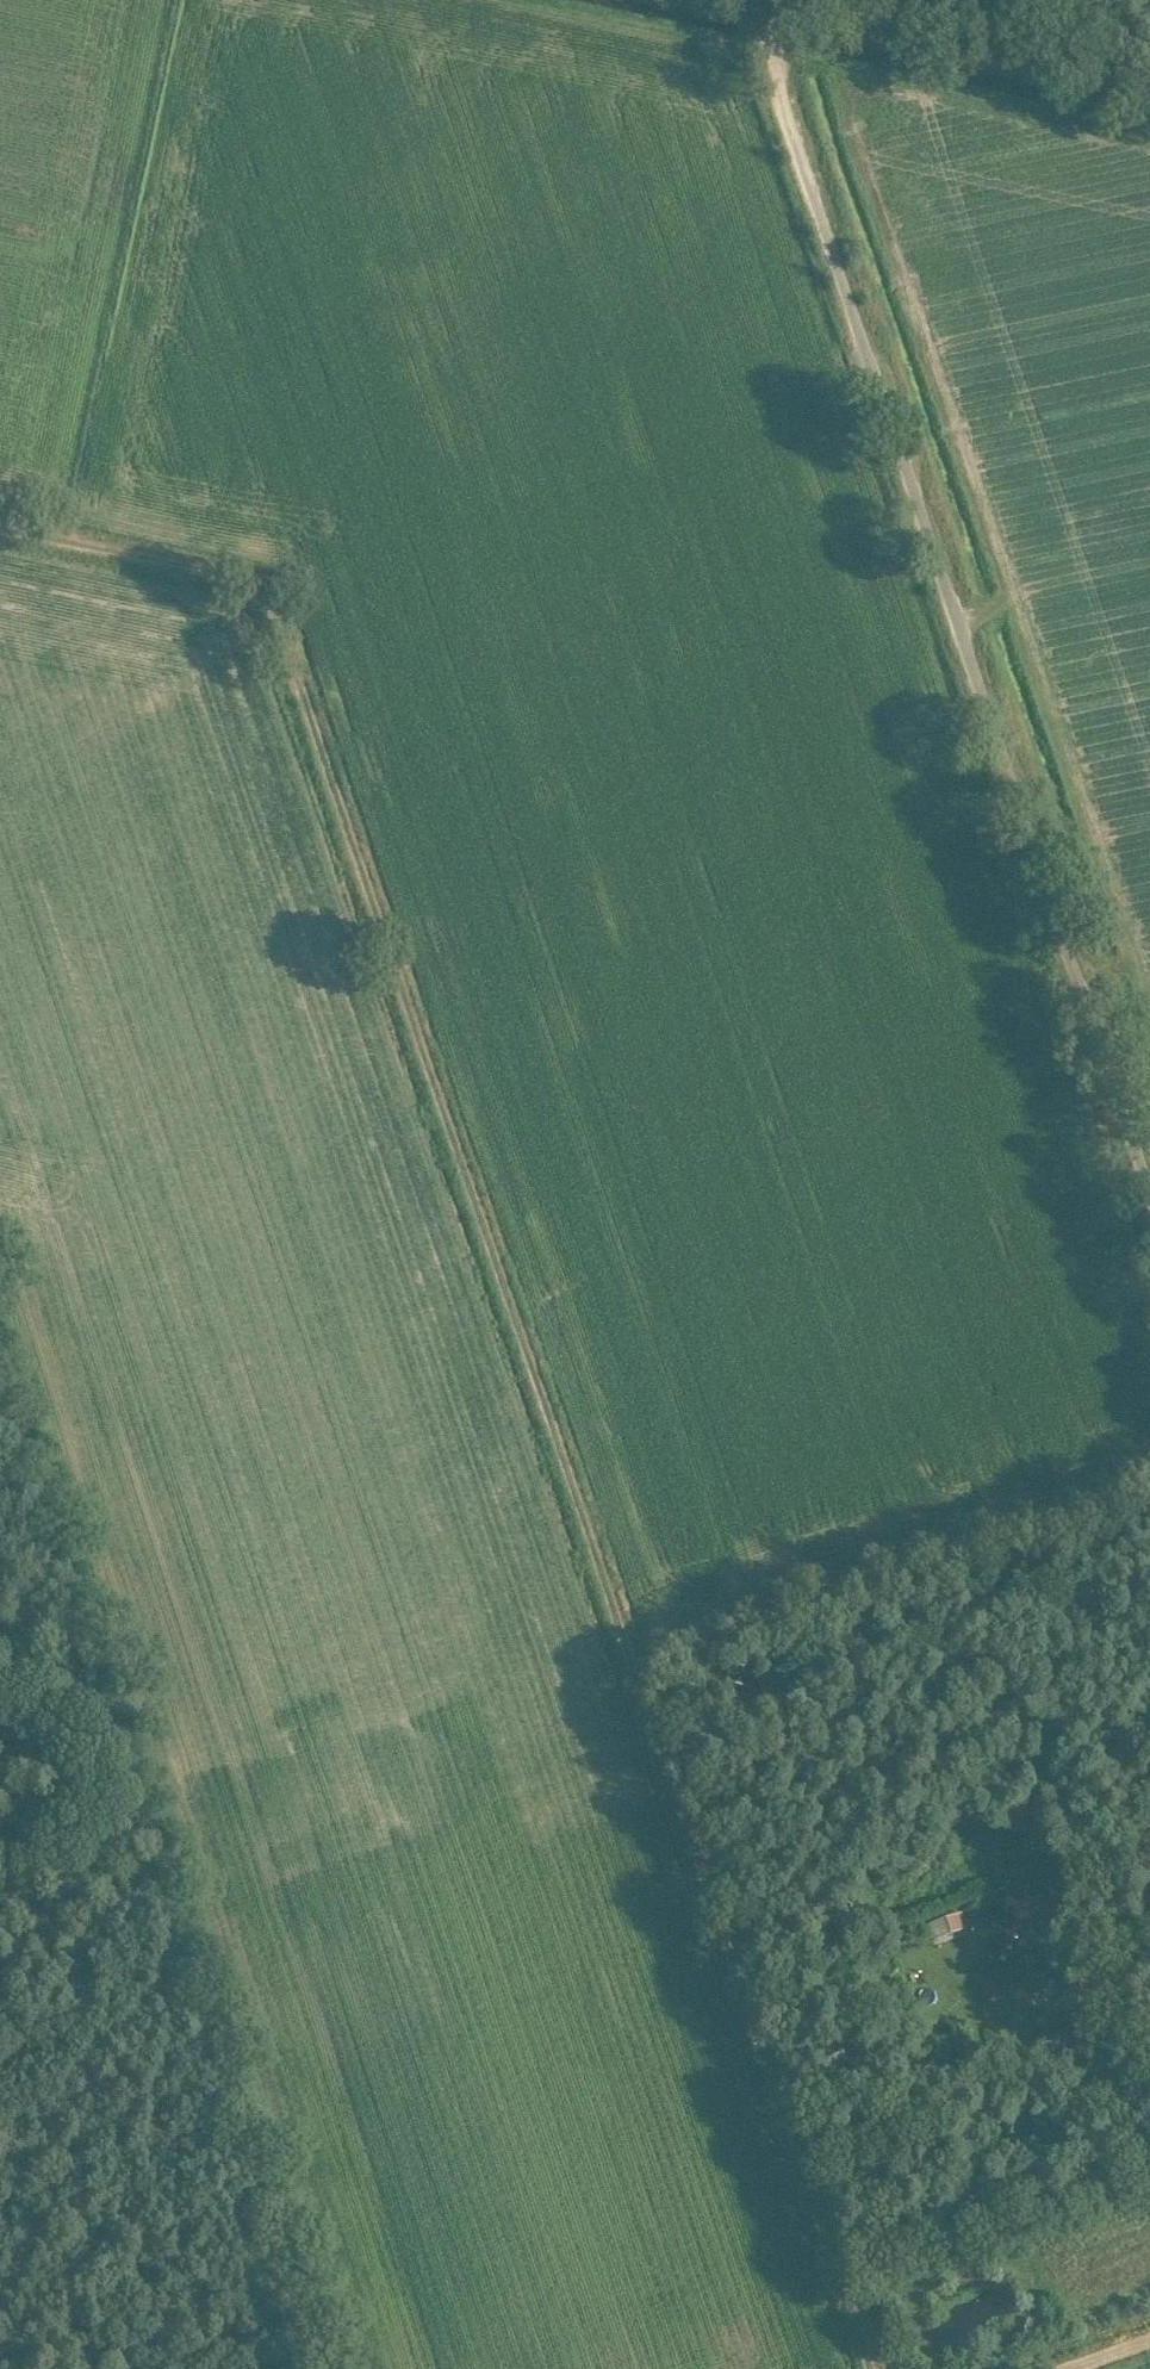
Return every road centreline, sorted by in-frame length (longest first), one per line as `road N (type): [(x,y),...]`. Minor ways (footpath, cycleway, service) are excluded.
road 1 (unclassified): [(1149,1205),(750,0)]

